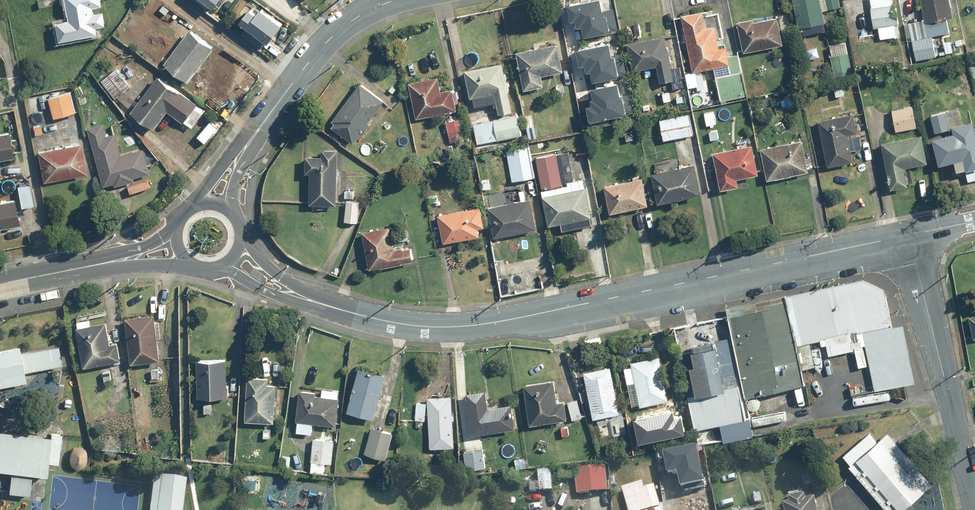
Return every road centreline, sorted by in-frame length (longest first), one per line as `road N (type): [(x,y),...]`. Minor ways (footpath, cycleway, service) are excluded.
road 1 (residential): [(909,236),(457,327),(386,321),(273,286)]
road 2 (residential): [(909,236),(974,509)]
road 3 (residential): [(328,38),(233,161)]
road 4 (residential): [(128,259),(0,284)]

